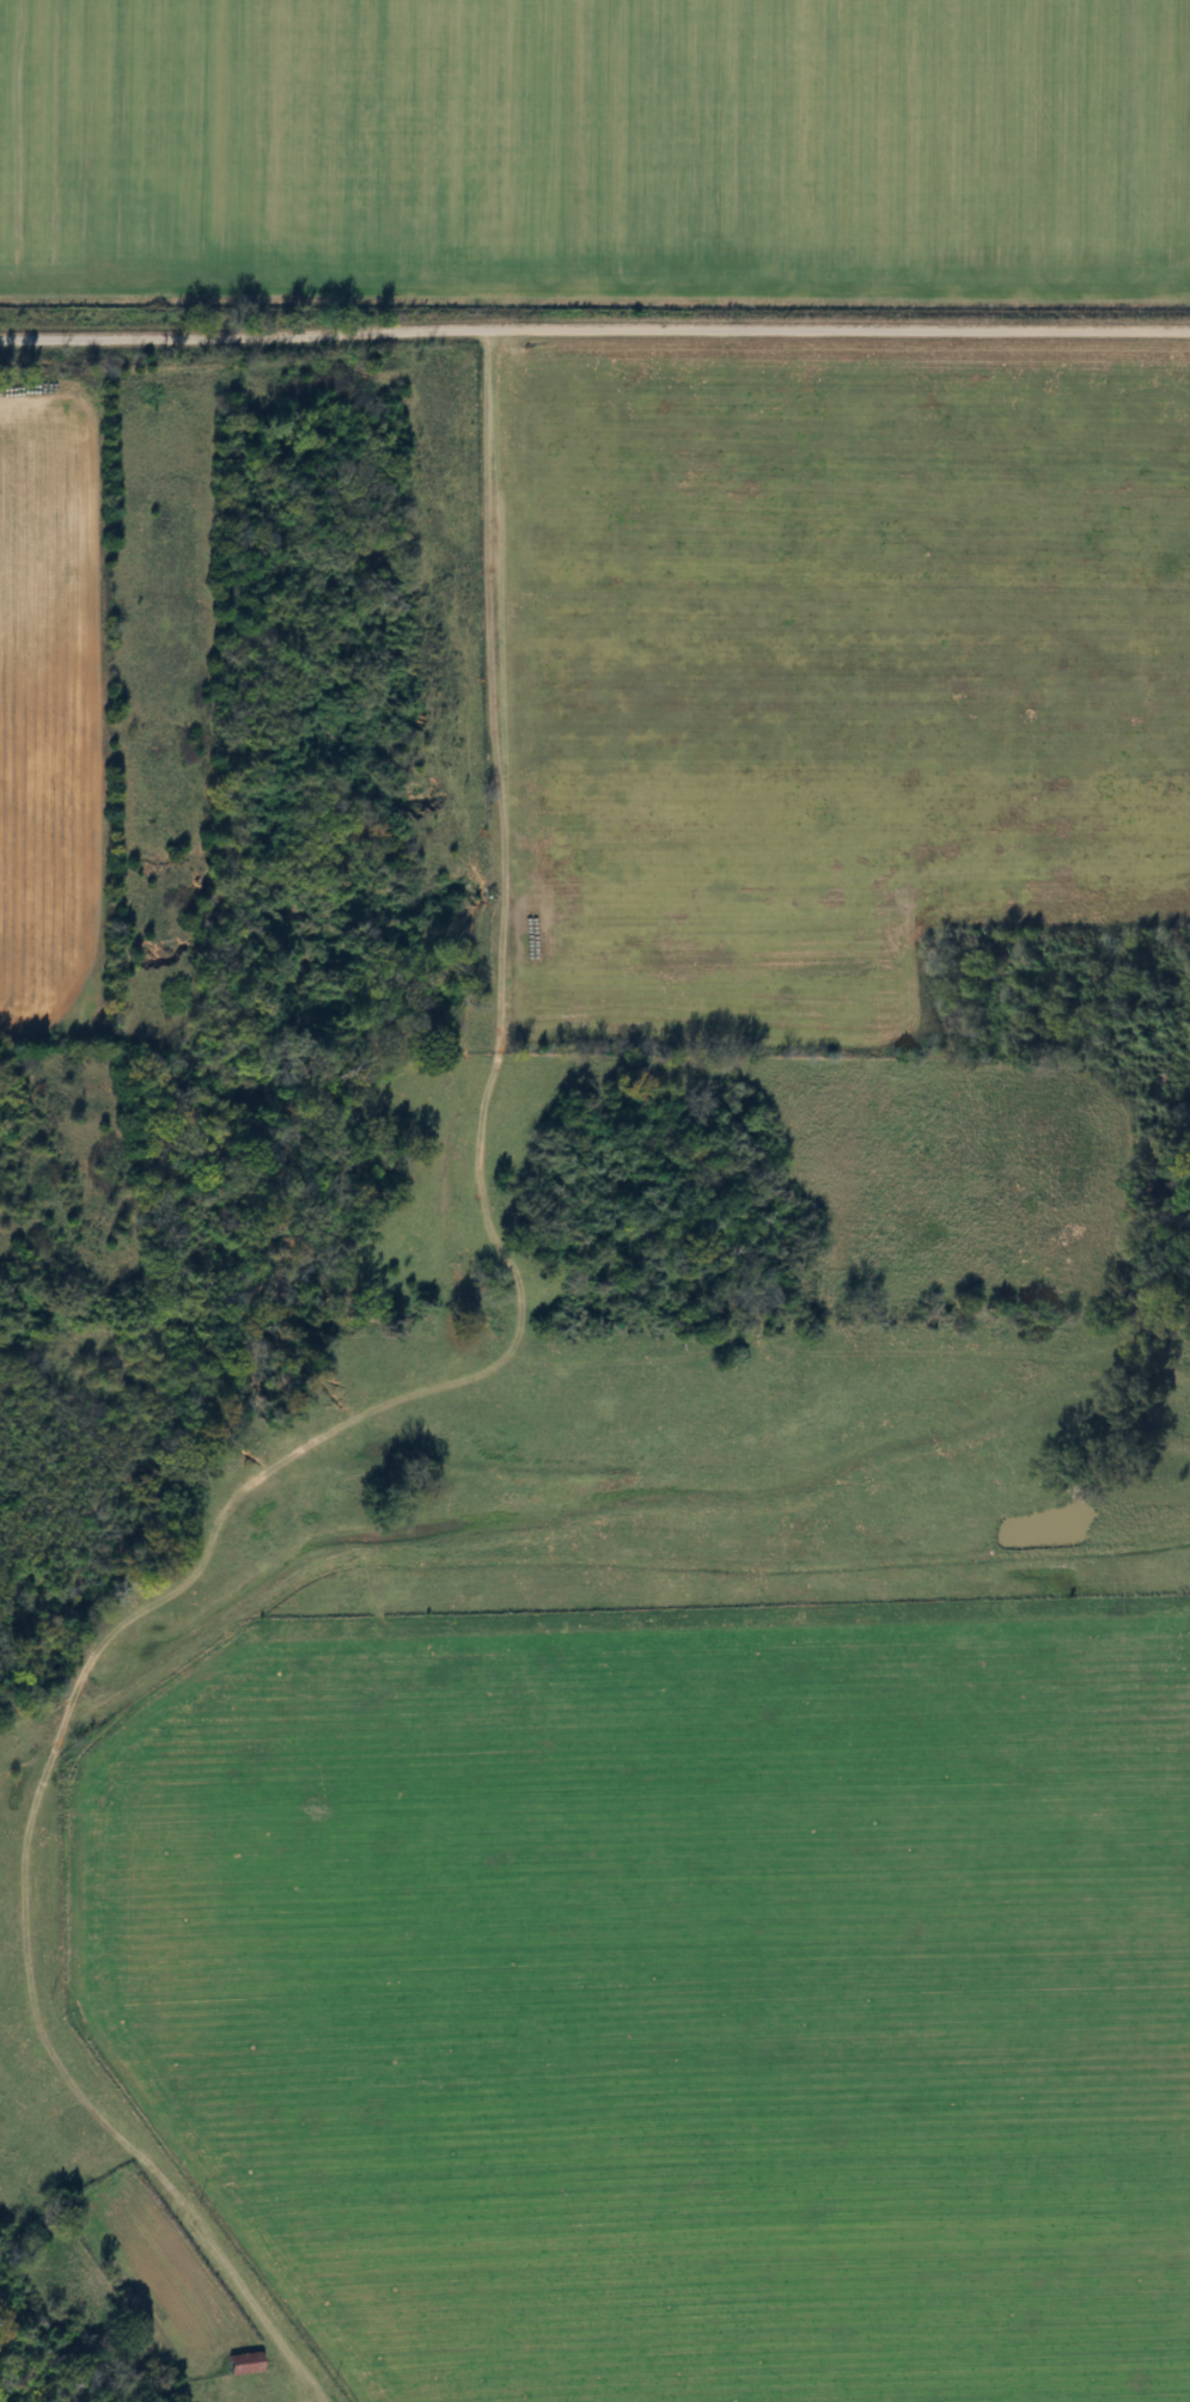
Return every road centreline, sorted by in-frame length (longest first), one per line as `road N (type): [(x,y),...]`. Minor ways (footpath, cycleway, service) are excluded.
road 1 (residential): [(1189,335),(489,330),(0,341)]

